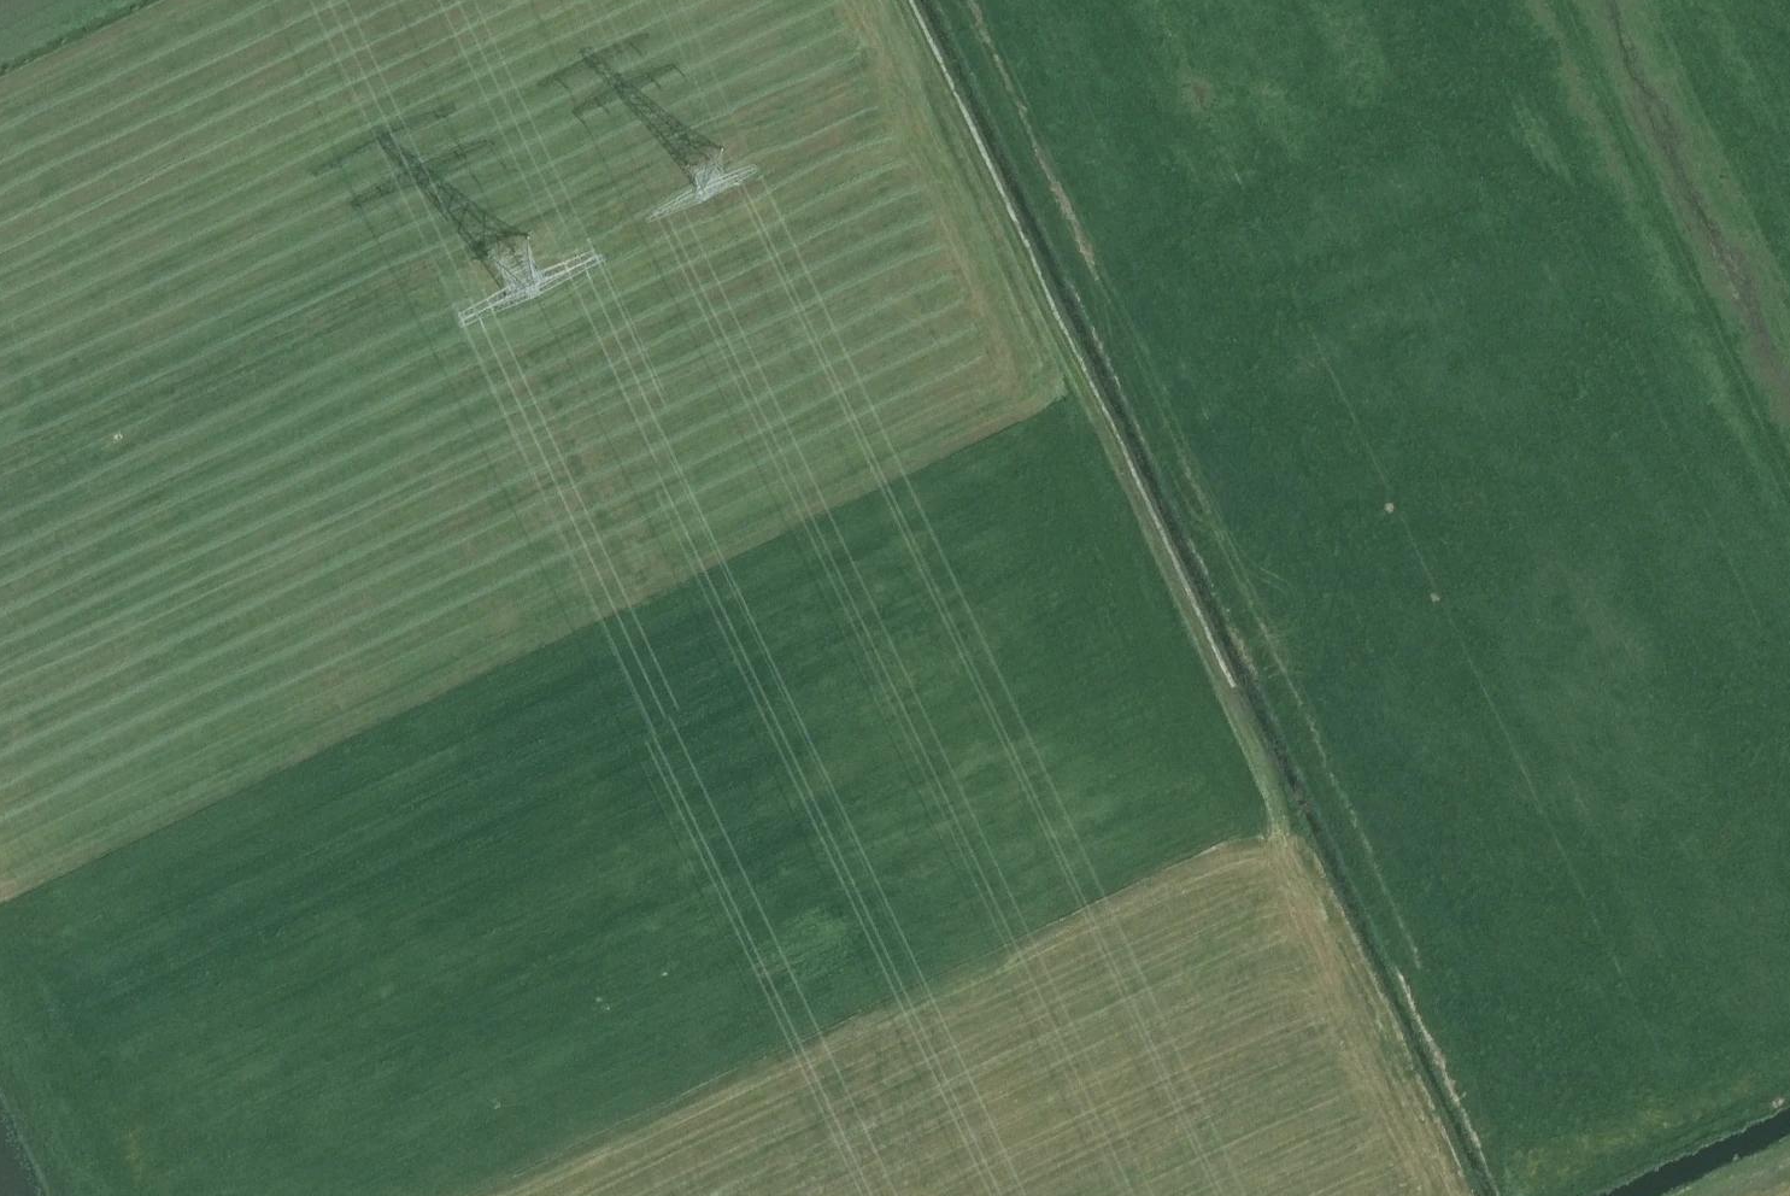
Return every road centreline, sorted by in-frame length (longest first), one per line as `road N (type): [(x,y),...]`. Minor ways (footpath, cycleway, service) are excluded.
road 1 (track): [(1278,827),(894,0)]

